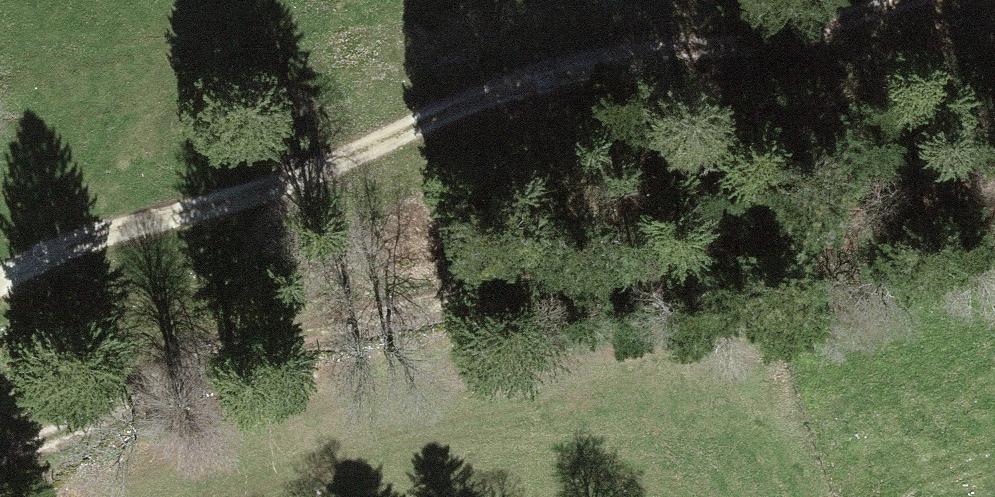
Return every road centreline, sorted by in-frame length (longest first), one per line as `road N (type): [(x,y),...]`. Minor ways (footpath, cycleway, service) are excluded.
road 1 (track): [(0,460),(98,440),(323,353),(768,276),(994,206)]
road 2 (track): [(0,298),(93,233),(180,206),(300,185),(924,0)]

